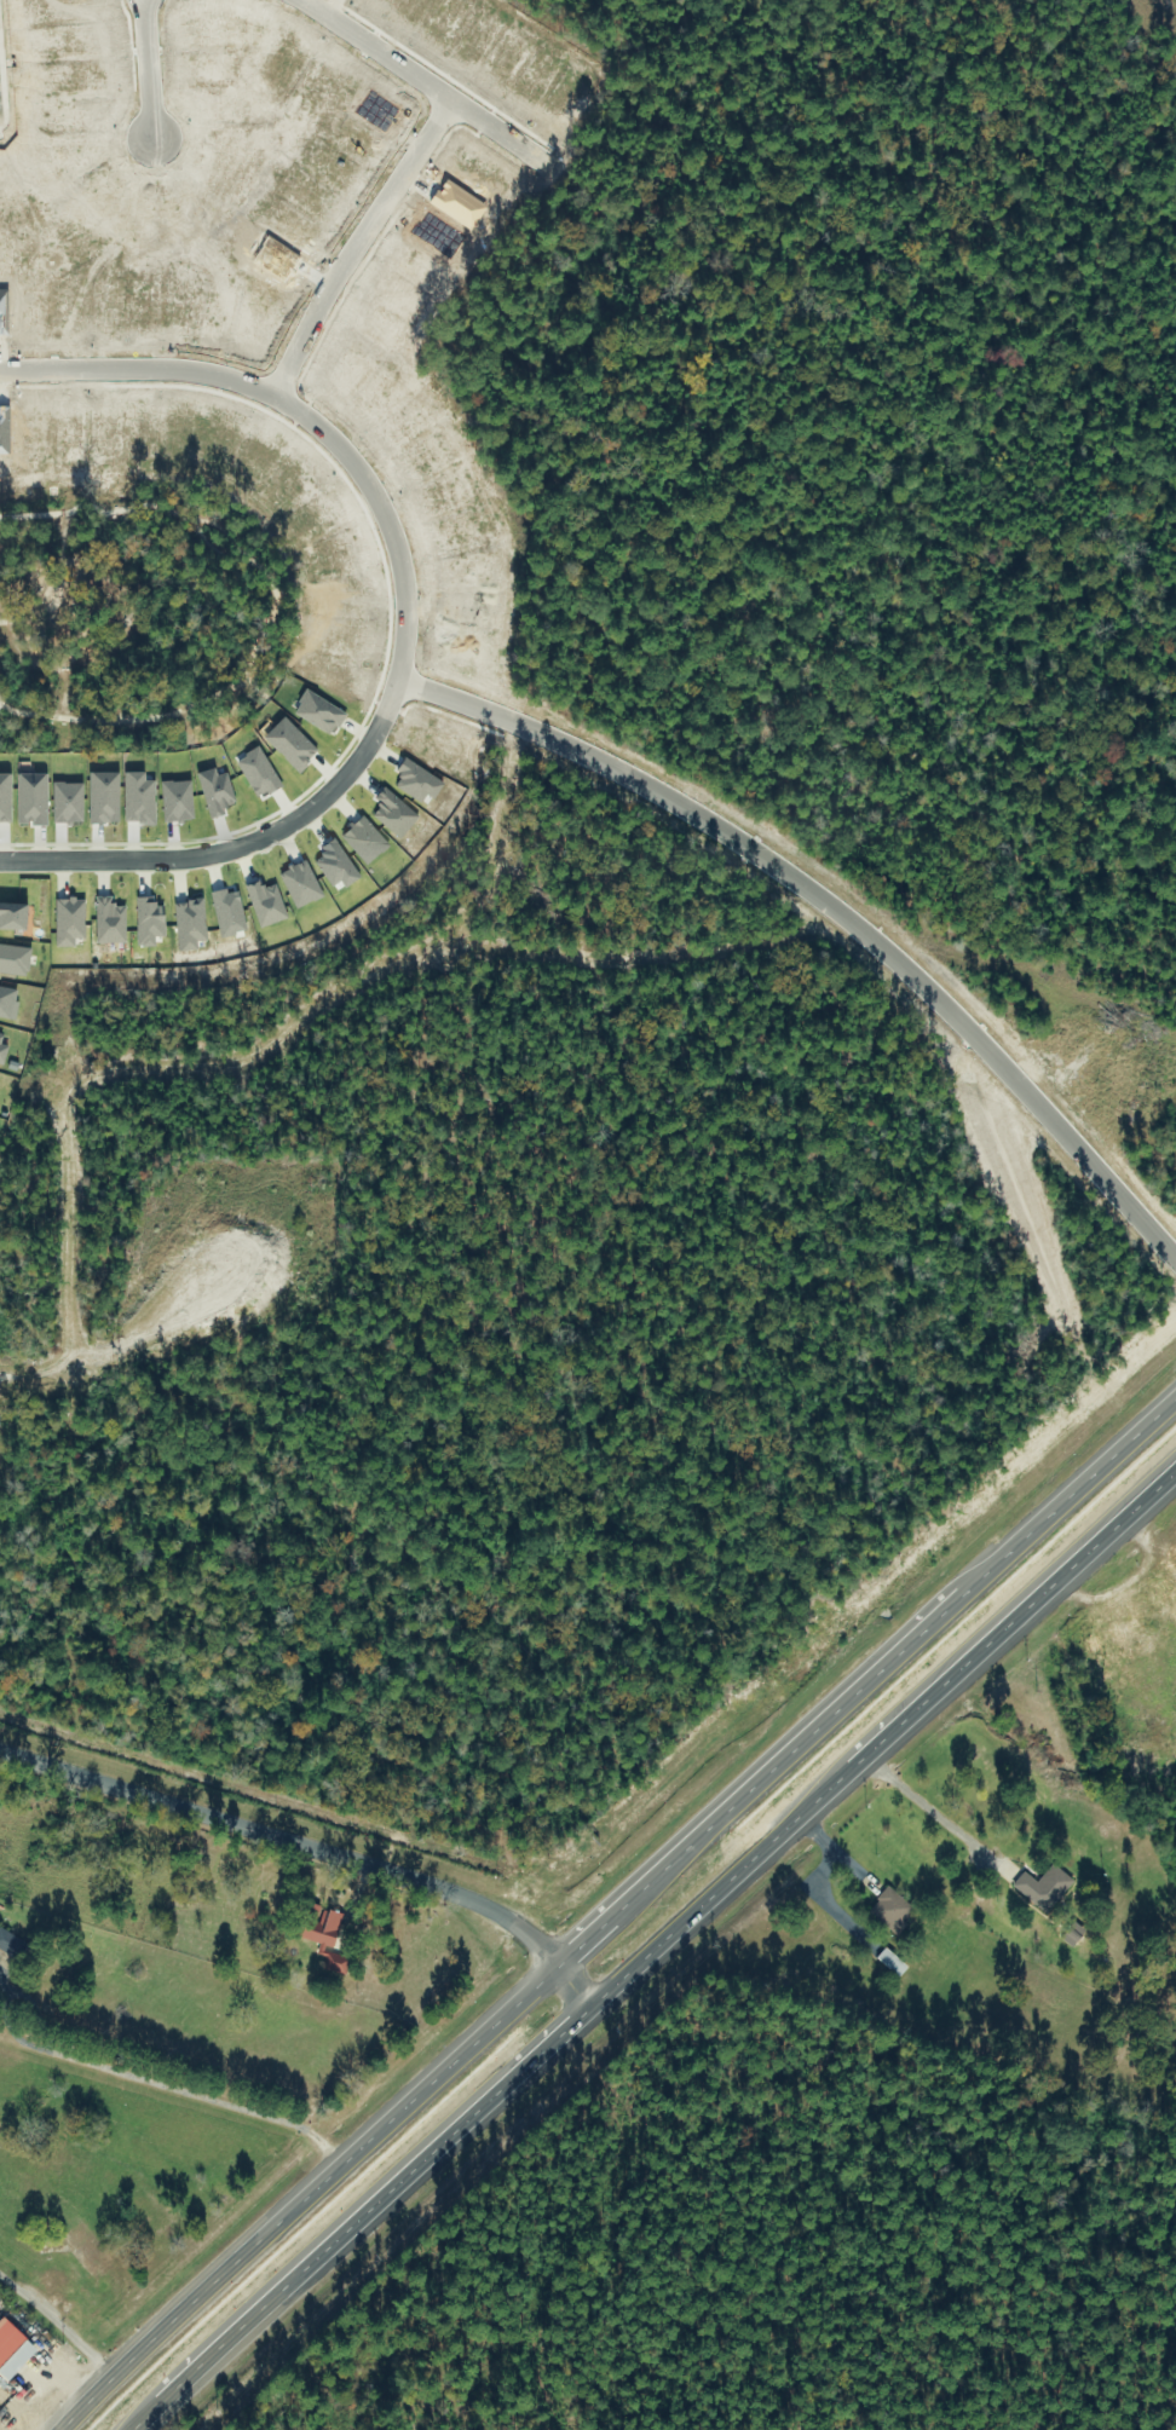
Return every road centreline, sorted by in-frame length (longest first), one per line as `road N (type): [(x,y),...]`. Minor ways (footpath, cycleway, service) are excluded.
road 1 (trunk): [(1175,1396),(111,2376),(62,2429)]
road 2 (trunk): [(123,2429),(1175,1460)]
road 3 (residential): [(0,1754),(488,1911),(586,1999)]
road 4 (residential): [(0,858),(200,858),(284,830),(362,762),(386,716)]
road 5 (track): [(111,2376),(0,2278)]

